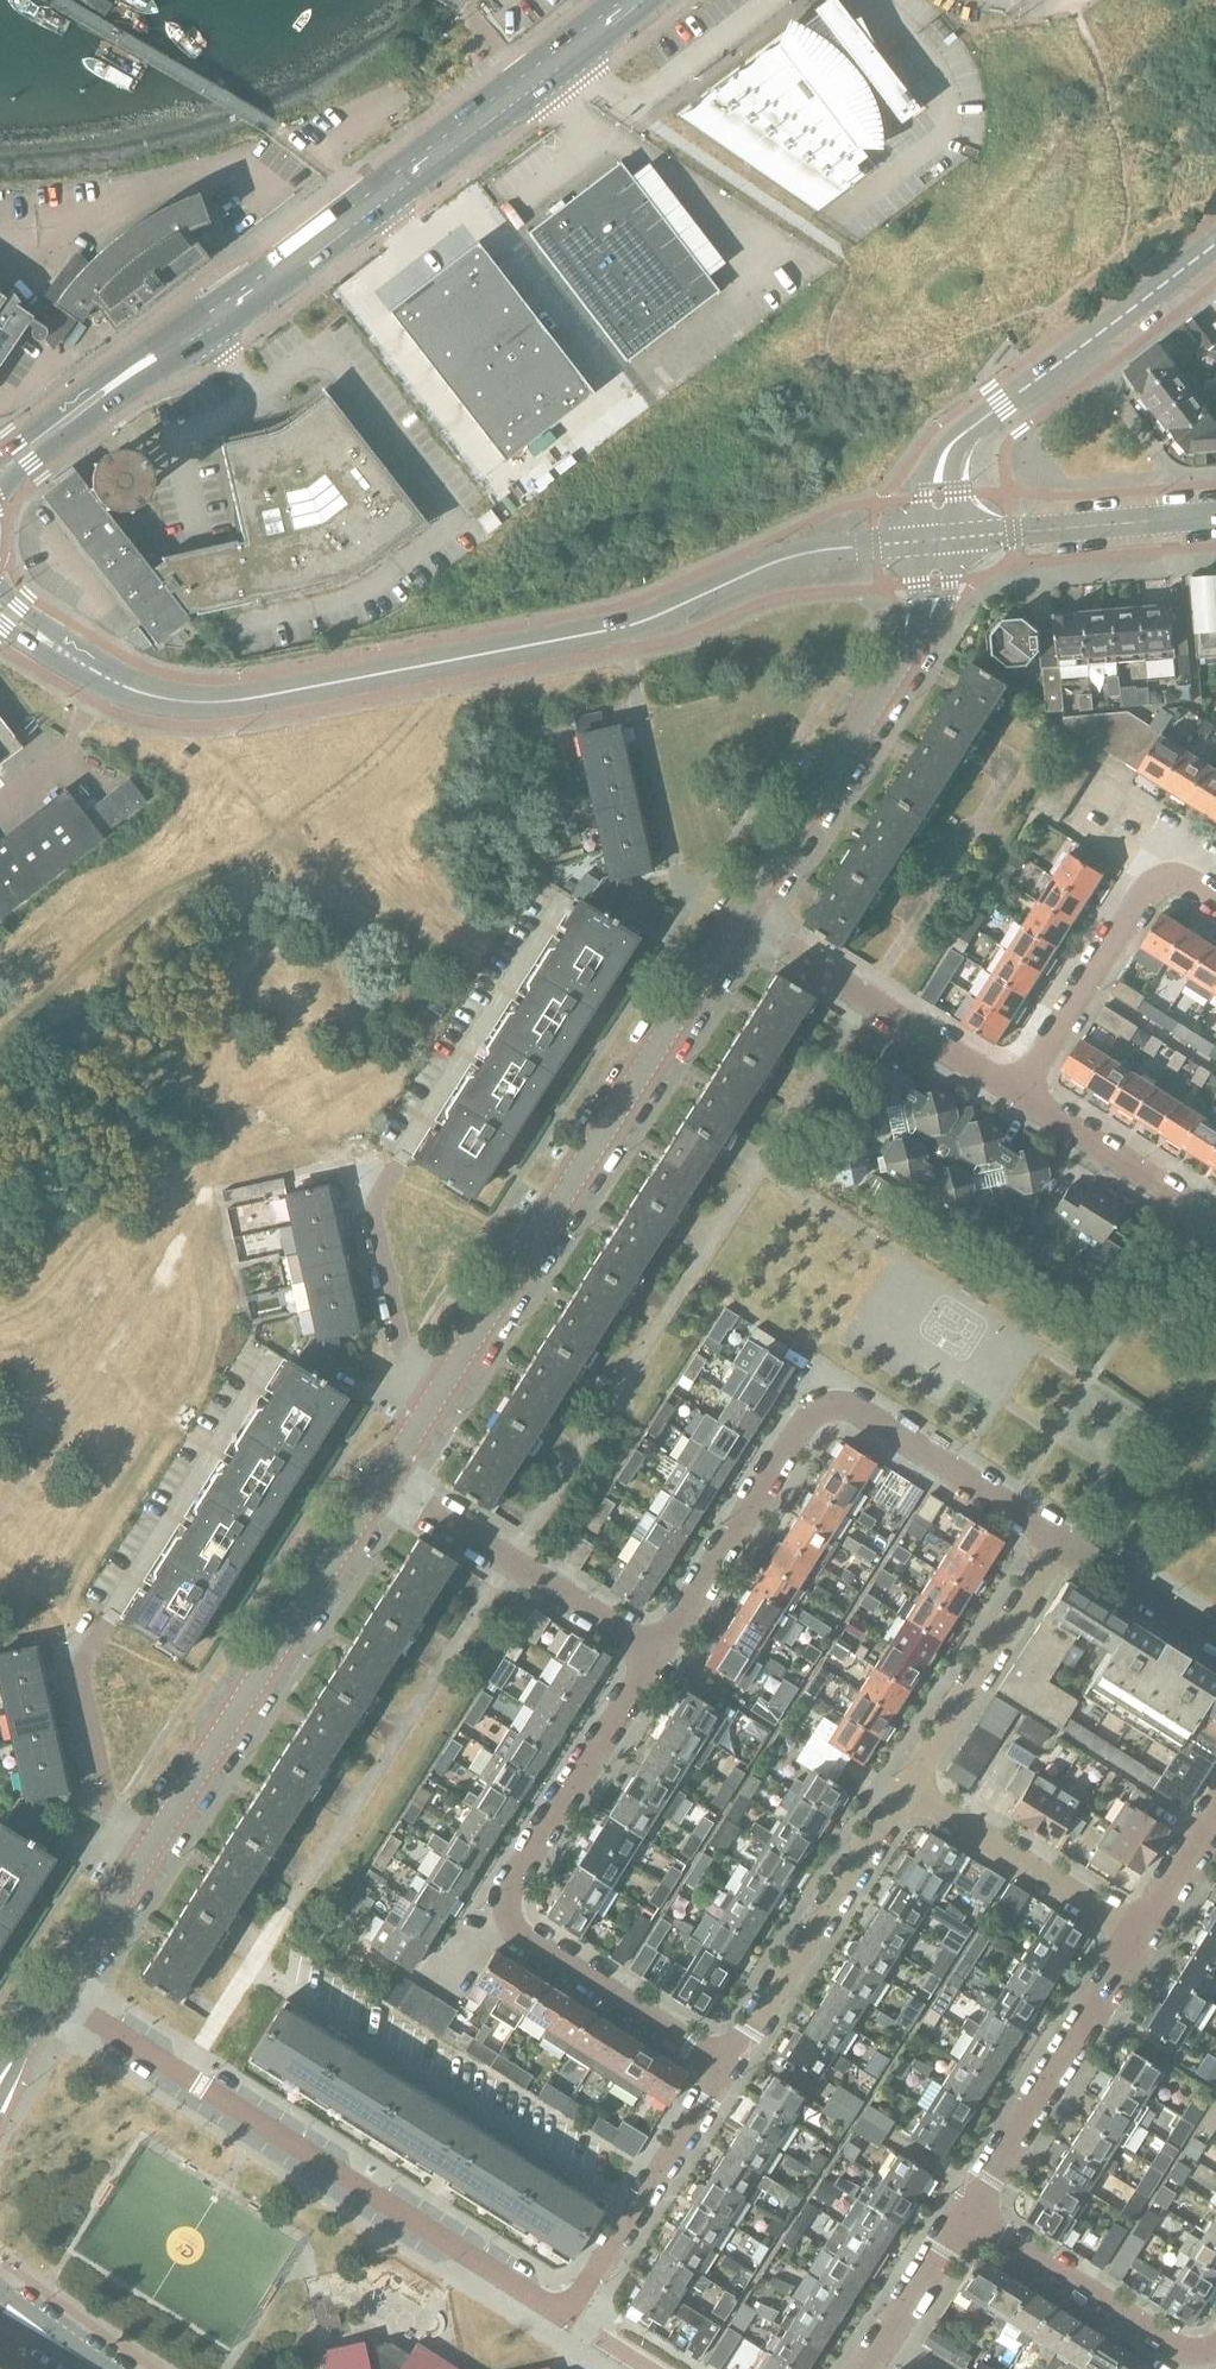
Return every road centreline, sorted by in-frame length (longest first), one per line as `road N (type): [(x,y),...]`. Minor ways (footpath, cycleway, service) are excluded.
road 1 (secondary): [(938,540),(791,556),(629,626),(205,703),(109,681),(0,606)]
road 2 (secondary): [(0,470),(310,250),(636,0)]
road 3 (residential): [(566,2316),(60,1993)]
road 4 (residential): [(129,1887),(79,1661),(274,1355)]
road 5 (residential): [(658,1655),(806,1420),(833,1404),(860,1409),(1061,1540)]
road 6 (residential): [(727,2066),(525,1939),(508,1912),(514,1880),(658,1655)]
road 7 (tertiary): [(436,1395),(739,917)]
road 8 (residential): [(436,1395),(403,1350),(374,1204),(567,899)]
road 9 (tertiary): [(129,1887),(382,1479)]
road 10 (tertiary): [(739,917),(927,623),(938,540)]
road 11 (tertiary): [(938,540),(939,496),(954,446),(1215,243)]
road 12 (residential): [(961,2215),(1138,1936)]
road 13 (residential): [(1017,1095),(739,917)]
road 14 (residential): [(727,2066),(903,1789)]
road 15 (residential): [(658,1655),(382,1479)]
road 16 (residential): [(1215,901),(1180,880),(1144,893),(1017,1095)]
road 17 (residential): [(566,2316),(727,2066)]
road 18 (residential): [(903,1789),(1061,1540)]
road 19 (residential): [(961,2215),(1176,2349),(1215,2348)]
road 20 (secondary): [(1215,515),(938,540)]
road 21 (residential): [(1138,1936),(903,1789)]
road 22 (residential): [(1215,1218),(1017,1095)]
road 23 (residential): [(1061,1540),(1215,1635)]
road 24 (residential): [(866,2368),(961,2215)]
road 25 (residential): [(1138,1936),(1215,1816)]
road 26 (tertiary): [(60,1993),(129,1887)]

